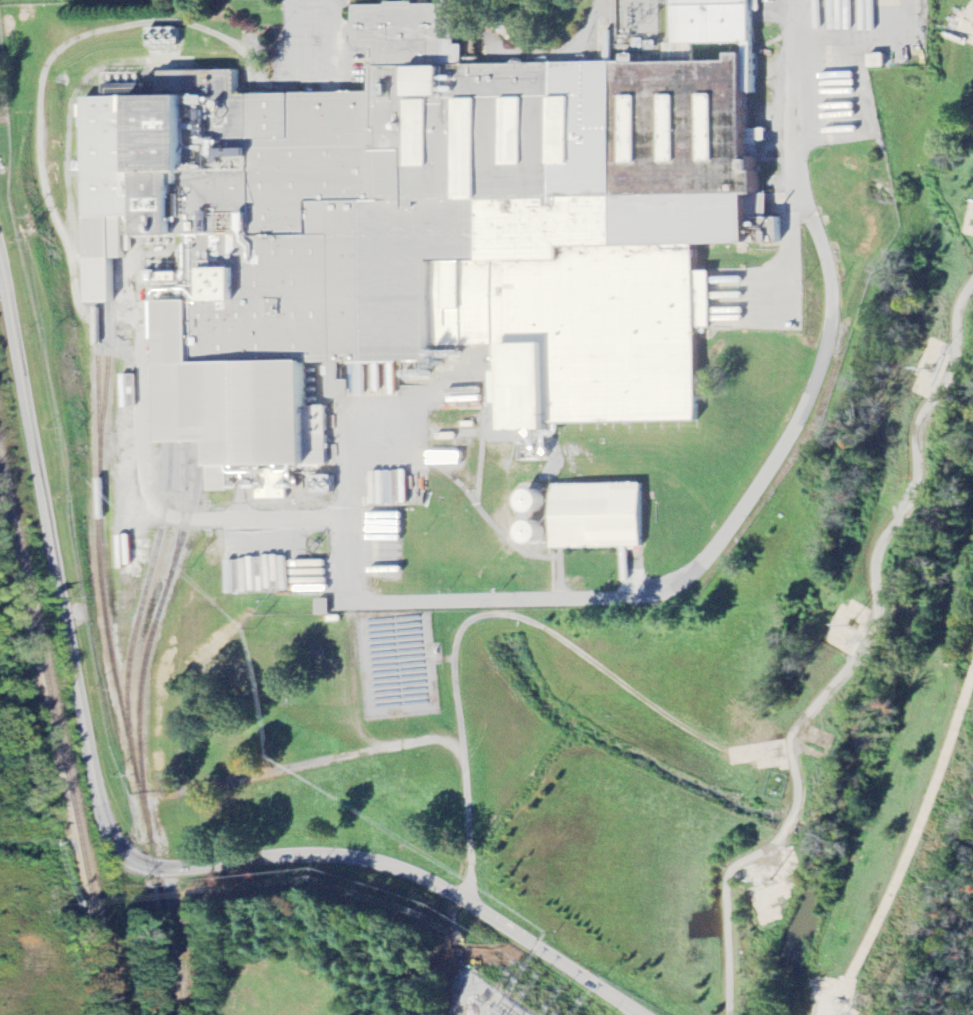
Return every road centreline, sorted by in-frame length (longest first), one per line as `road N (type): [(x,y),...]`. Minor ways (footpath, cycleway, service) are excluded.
road 1 (tertiary): [(0,258),(104,822),(119,850),(156,868),(331,858),(410,874),(642,1014)]
road 2 (residential): [(781,455),(826,360),(822,261),(797,170),(794,0)]

